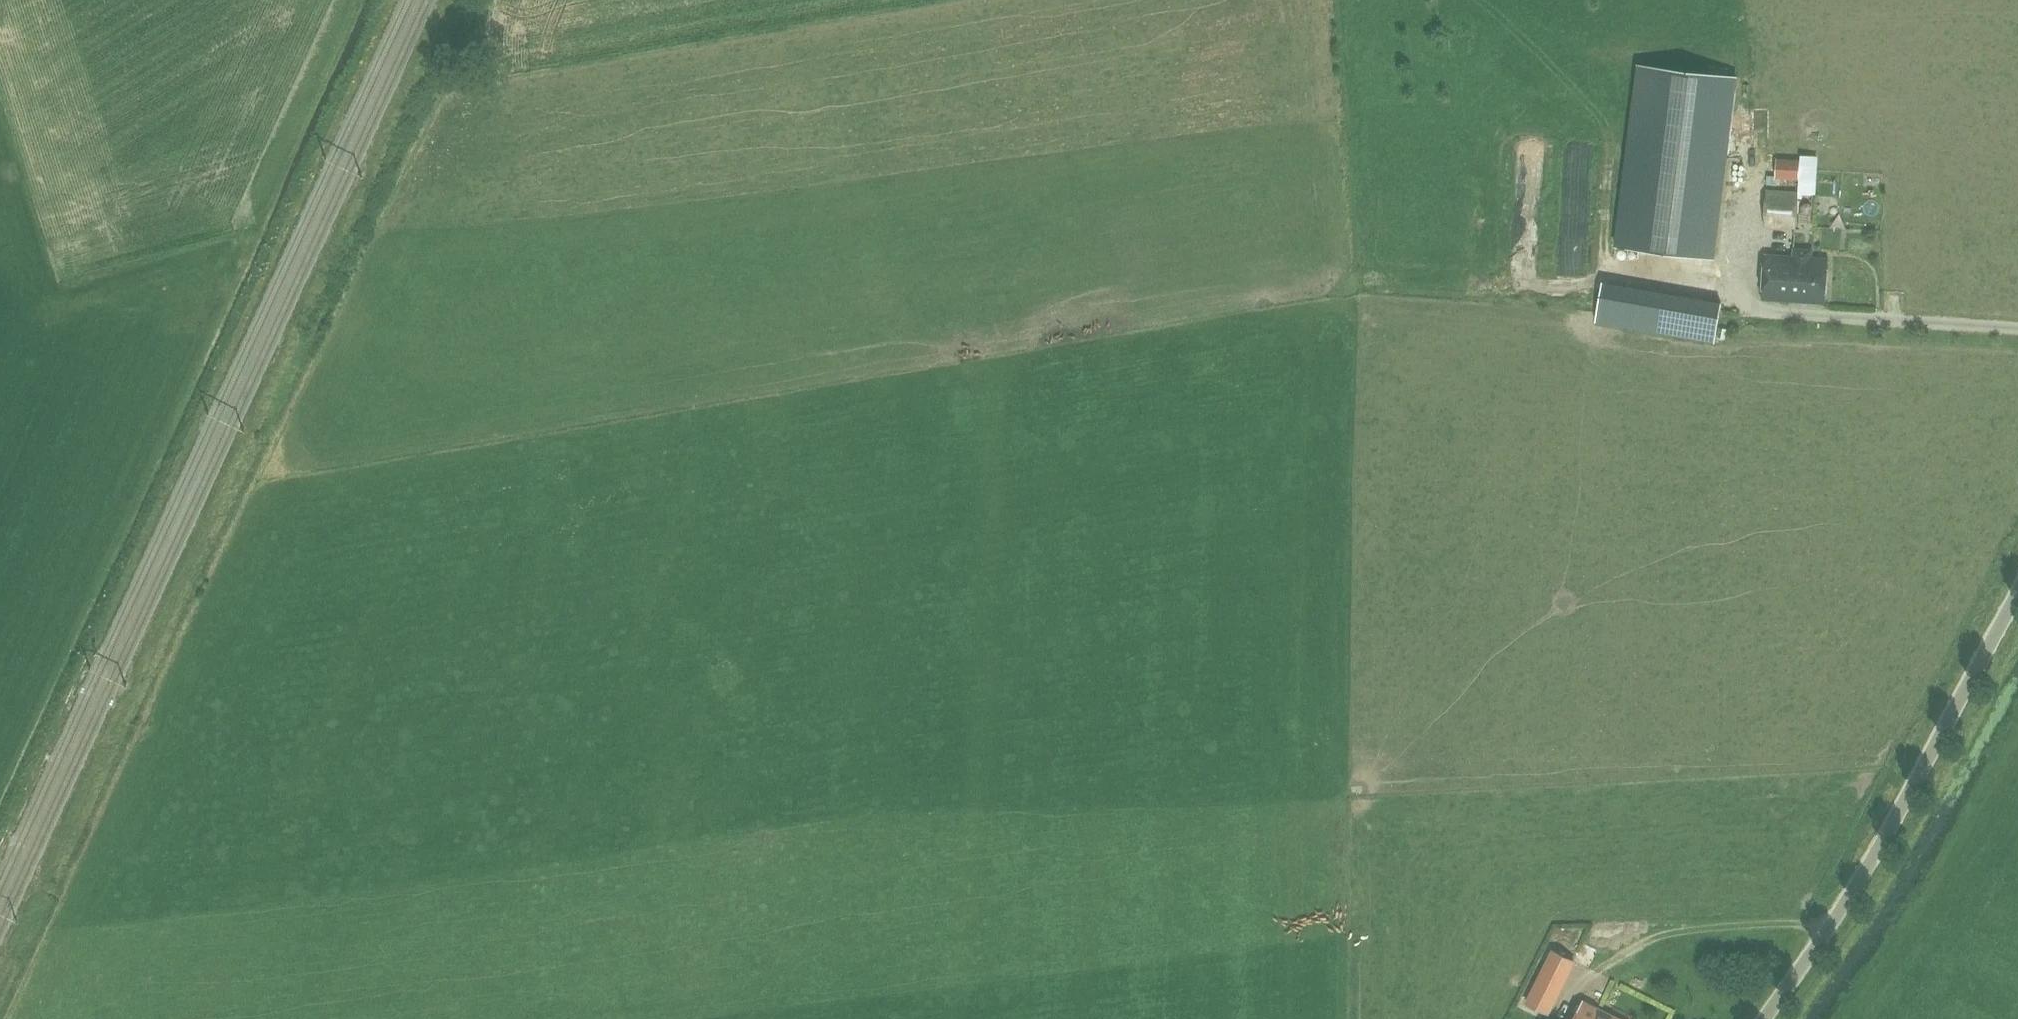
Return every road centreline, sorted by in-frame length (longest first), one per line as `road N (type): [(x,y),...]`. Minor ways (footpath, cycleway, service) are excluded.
road 1 (unclassified): [(1759,1018),(1902,800),(2017,587)]

